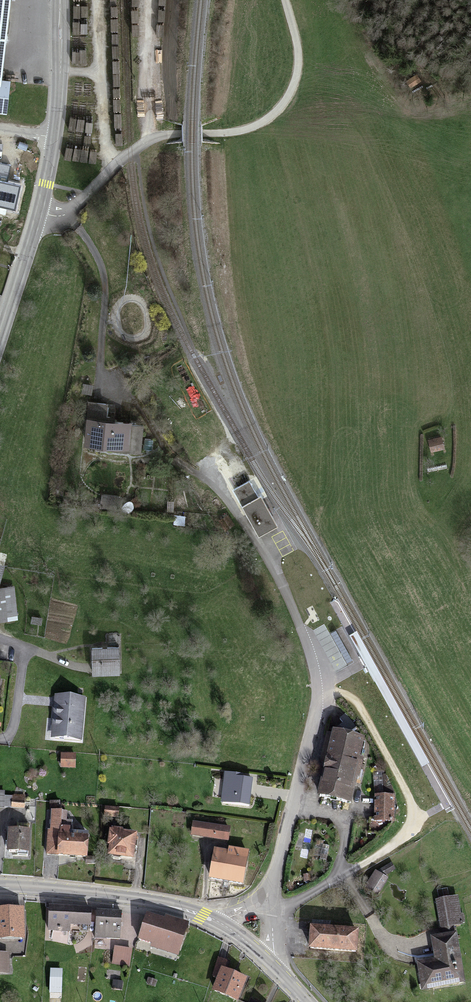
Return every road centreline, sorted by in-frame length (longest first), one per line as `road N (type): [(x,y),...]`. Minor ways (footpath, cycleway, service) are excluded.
road 1 (residential): [(271,903),(316,673),(274,568),(209,469)]
road 2 (unclassified): [(39,211),(67,214),(148,140),(236,132),(266,119),(288,96),(298,69),(286,0)]
road 3 (tertiary): [(221,925),(171,907),(0,887)]
road 4 (tertiary): [(54,137),(60,0)]
road 5 (tertiary): [(0,331),(39,211)]

